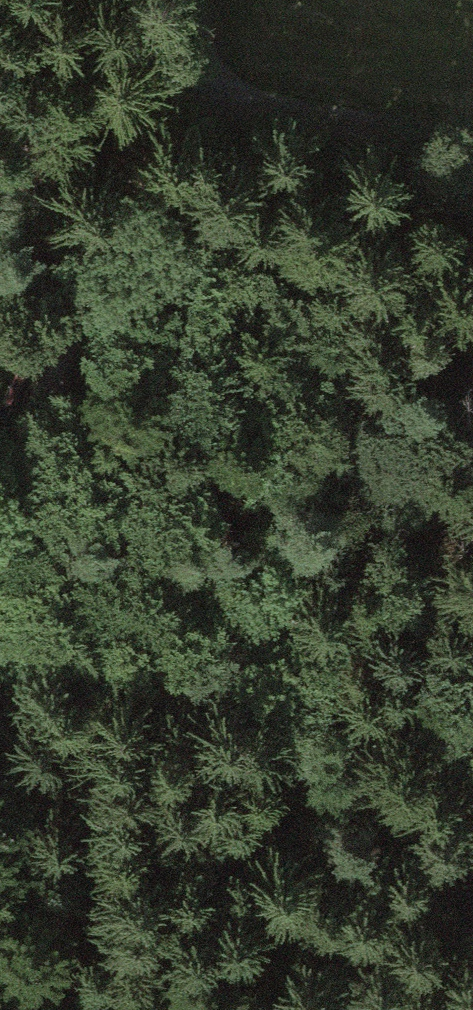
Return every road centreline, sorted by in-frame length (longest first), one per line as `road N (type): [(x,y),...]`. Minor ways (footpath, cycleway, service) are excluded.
road 1 (track): [(0,553),(175,0)]
road 2 (track): [(472,865),(276,681),(0,601)]
road 3 (track): [(472,158),(148,104),(0,175)]

